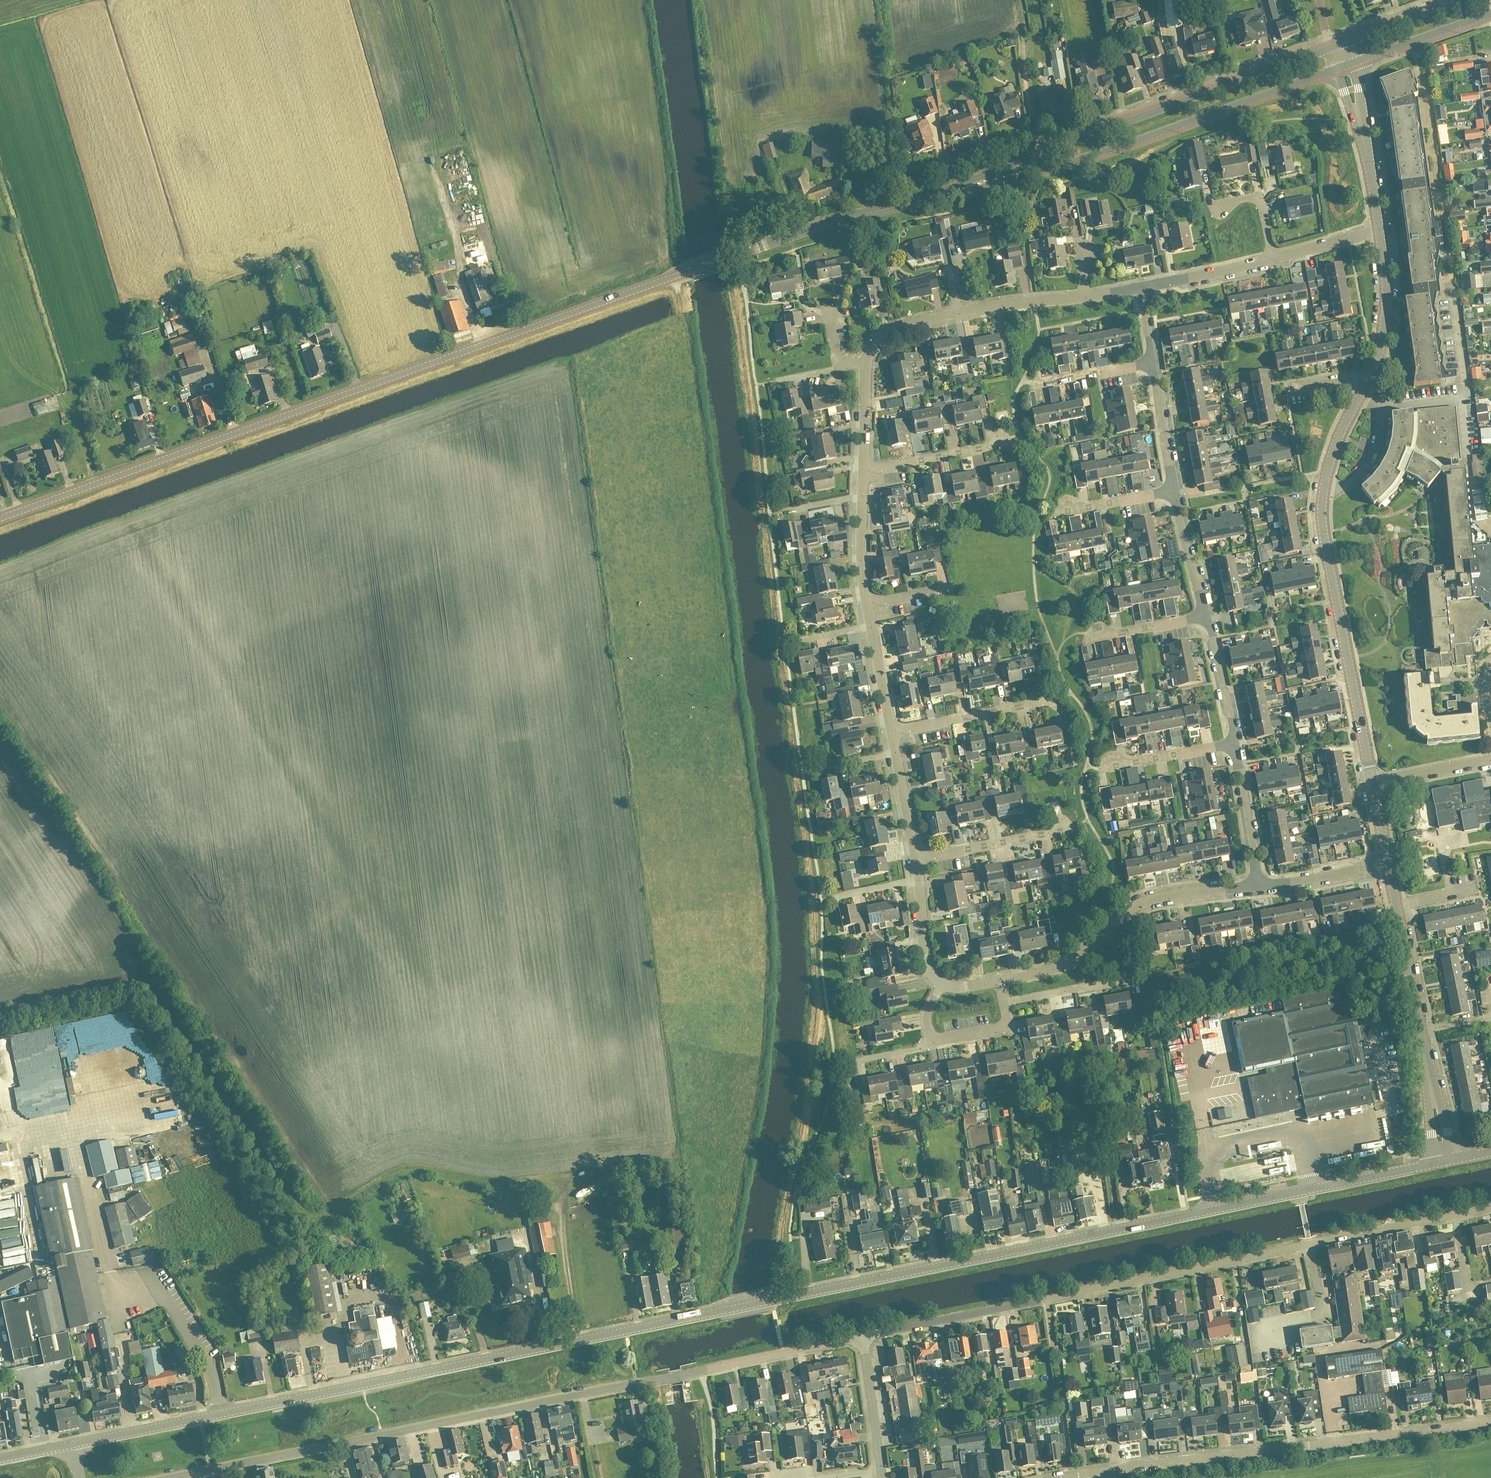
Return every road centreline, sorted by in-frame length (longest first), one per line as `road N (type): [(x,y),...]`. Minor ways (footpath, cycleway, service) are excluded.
road 1 (tertiary): [(70,1445),(1445,1163)]
road 2 (unclassified): [(0,521),(772,242),(919,201)]
road 3 (track): [(576,1343),(555,1184),(487,1183),(402,1168),(316,1219),(304,1216),(141,966)]
road 4 (residential): [(180,1477),(863,1337)]
road 5 (residential): [(863,1337),(1490,1209)]
road 6 (tertiary): [(1372,786),(1323,504),(1333,454),(1382,337),(1378,231)]
road 7 (residential): [(1078,1477),(1490,1421)]
road 8 (unclassified): [(1046,170),(1342,67)]
road 9 (unclassified): [(1332,49),(1040,152)]
road 10 (residential): [(891,732),(1058,701)]
road 11 (tertiary): [(1378,231),(1342,67)]
road 12 (residential): [(1258,888),(1140,904),(1106,931)]
road 13 (residential): [(915,860),(1074,829)]
road 14 (tertiary): [(1342,67),(1490,13)]
road 15 (residential): [(863,472),(1007,443)]
road 16 (residential): [(1258,888),(1235,746)]
road 17 (tertiary): [(1465,0),(1332,49)]
road 18 (residential): [(1099,771),(1235,746)]
road 19 (residential): [(880,1473),(863,1337)]
road 20 (residential): [(1142,290),(1274,260)]
road 21 (tertiary): [(1445,1163),(1422,1031)]
road 22 (residential): [(1389,866),(1258,888)]
road 23 (residential): [(1173,493),(1152,362)]
road 24 (residential): [(1235,746),(1206,617)]
road 25 (residential): [(1040,152),(1033,133),(928,171)]
road 26 (unclassified): [(919,201),(1046,170)]
road 27 (unclassified): [(1040,152),(919,201)]
road 28 (residential): [(957,314),(1086,297)]
road 29 (residential): [(1206,617),(1173,493)]
road 30 (tertiary): [(1422,1031),(1397,907)]
road 31 (residential): [(1123,981),(1003,1005)]
road 32 (residential): [(1106,931),(1066,966),(999,983)]
road 33 (residential): [(1054,515),(1173,493)]
road 34 (residential): [(1372,786),(1490,762)]

